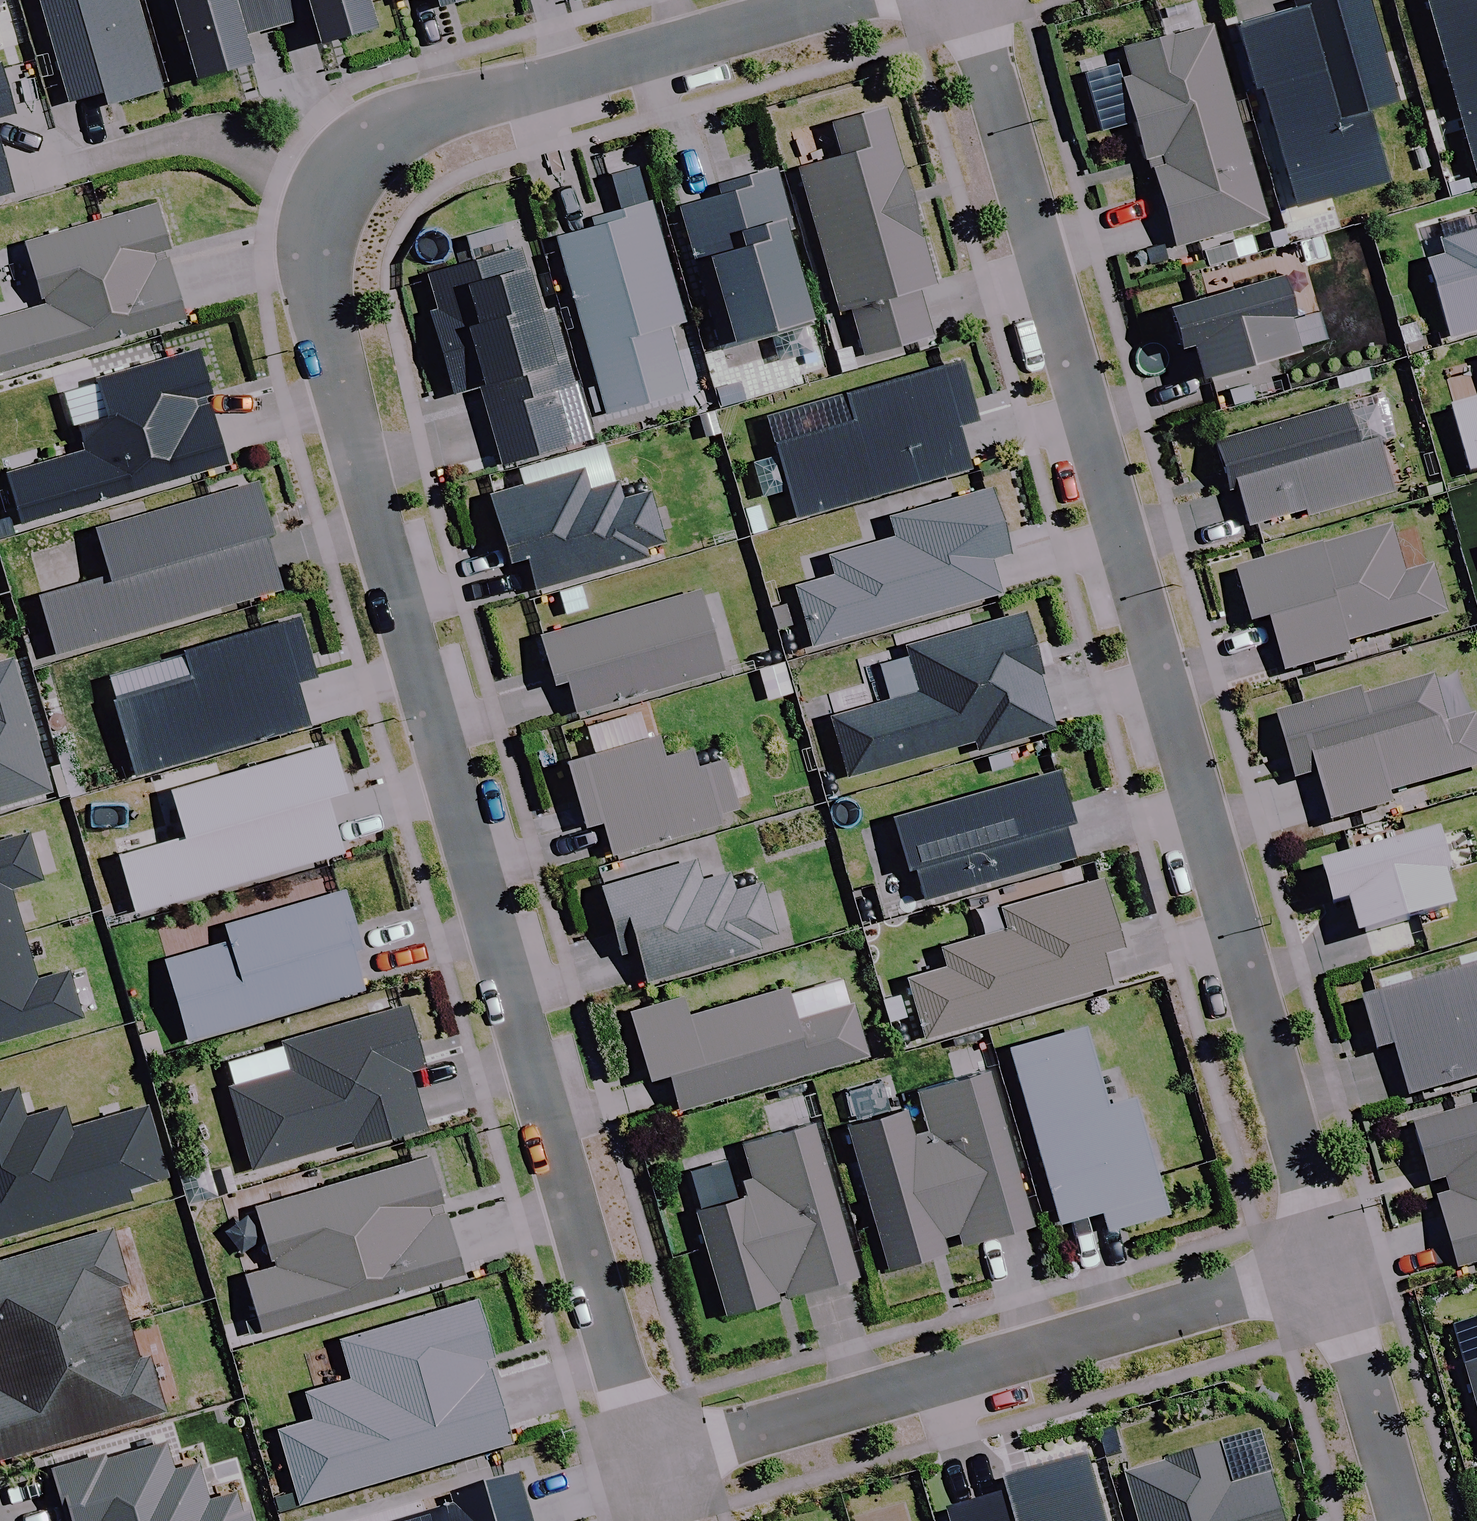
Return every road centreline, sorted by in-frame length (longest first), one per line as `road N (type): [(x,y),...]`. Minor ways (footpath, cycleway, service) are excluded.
road 1 (residential): [(850,0),(394,132),(344,176),(324,234),(320,271),(335,369),(648,1459)]
road 2 (residential): [(1336,1269),(972,0)]
road 3 (residential): [(648,1459),(1336,1269)]
road 4 (residential): [(1407,1520),(1336,1269)]

